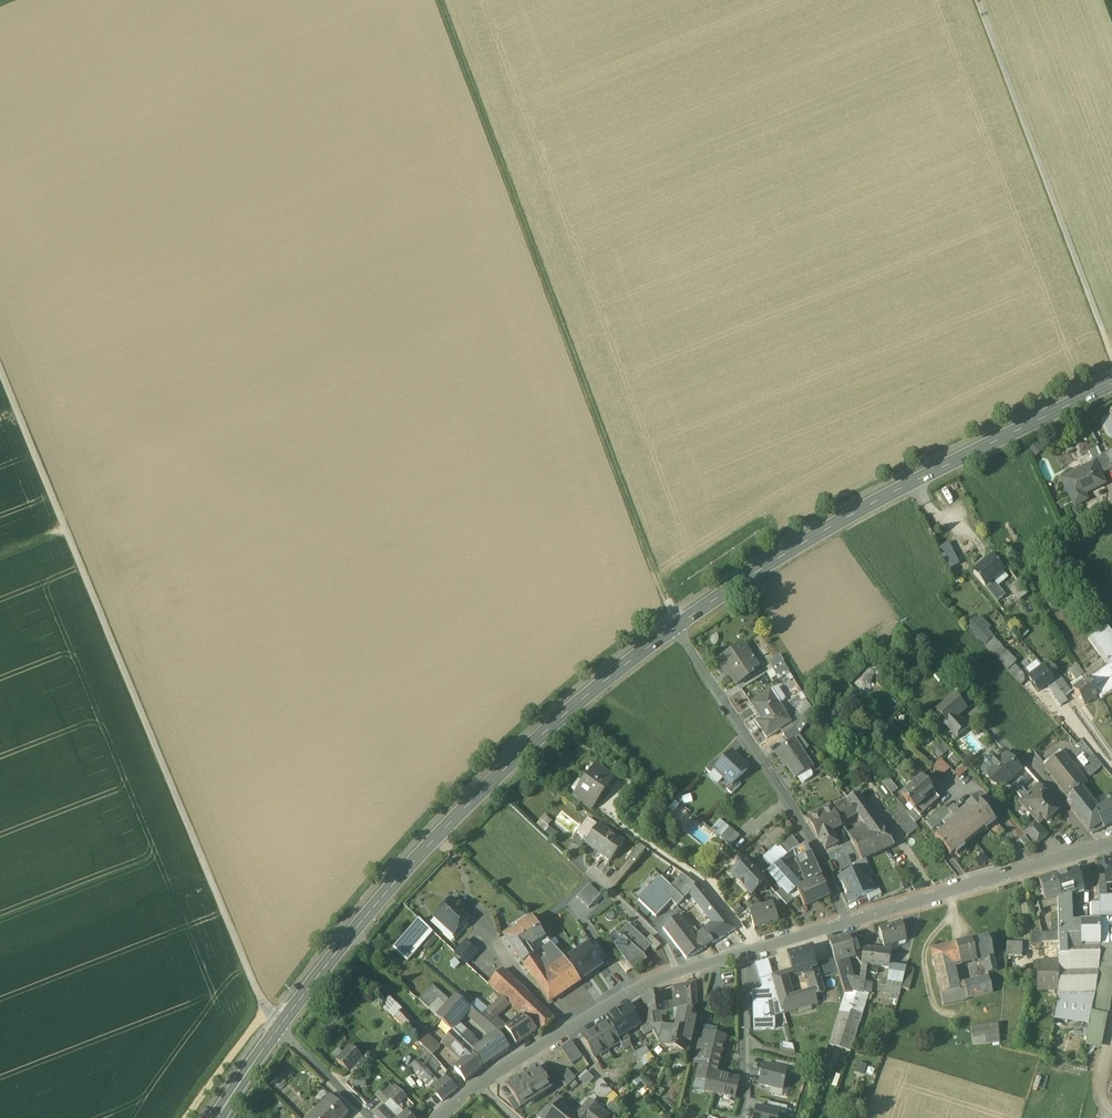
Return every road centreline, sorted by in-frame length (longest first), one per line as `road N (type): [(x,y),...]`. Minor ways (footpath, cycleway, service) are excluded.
road 1 (track): [(278,1028),(0,371)]
road 2 (track): [(439,0),(676,627)]
road 3 (secondary): [(676,627),(470,804),(278,1028)]
road 4 (secondary): [(1111,384),(821,534),(676,627)]
road 5 (residential): [(850,921),(647,984),(481,1084)]
road 6 (track): [(981,0),(1111,355)]
road 7 (residential): [(676,627),(807,831),(850,921)]
road 8 (residential): [(1111,844),(850,921)]
road 9 (track): [(973,1020),(937,1008),(926,965),(930,942),(958,917)]
road 10 (track): [(185,1117),(267,1010)]
road 11 (residential): [(278,1028),(370,1117)]

